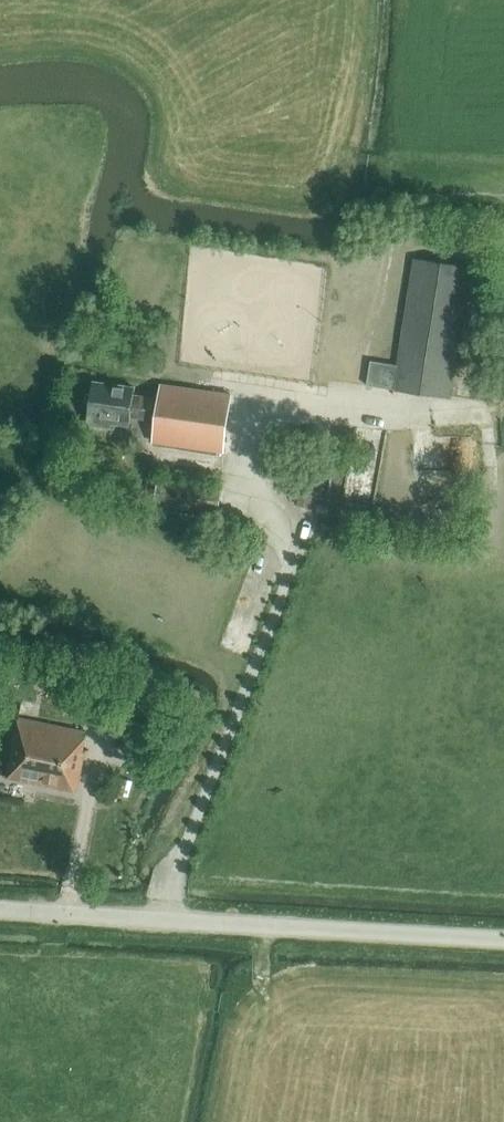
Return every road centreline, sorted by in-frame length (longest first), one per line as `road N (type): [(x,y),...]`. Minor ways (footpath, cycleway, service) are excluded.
road 1 (tertiary): [(503,946),(0,916)]

